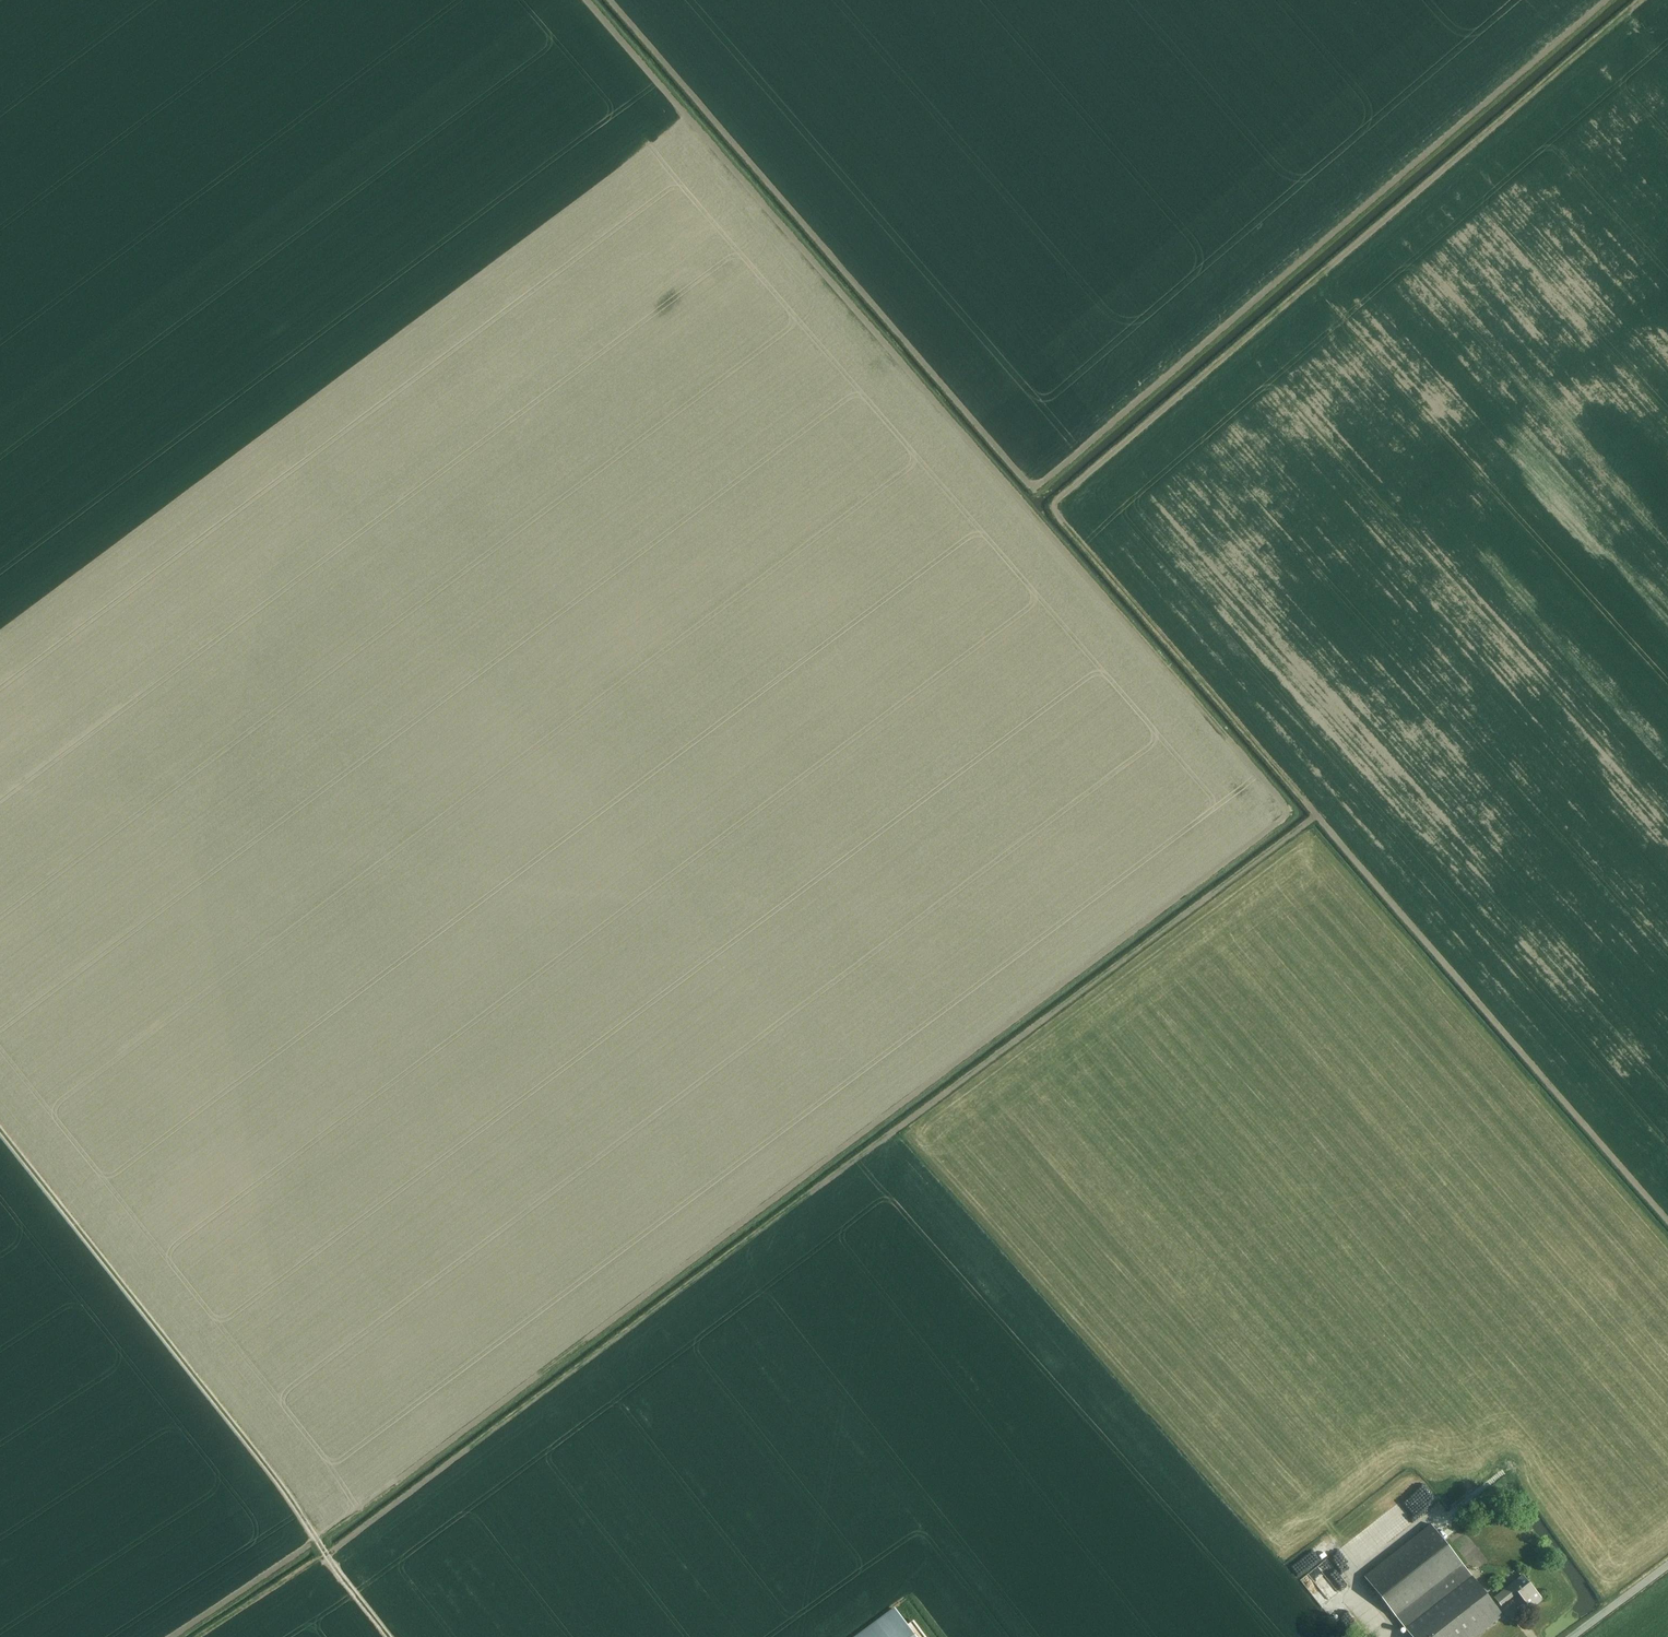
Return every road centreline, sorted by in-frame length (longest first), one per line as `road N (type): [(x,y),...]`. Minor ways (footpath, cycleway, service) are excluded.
road 1 (track): [(390,1636),(279,1482),(0,1130)]

